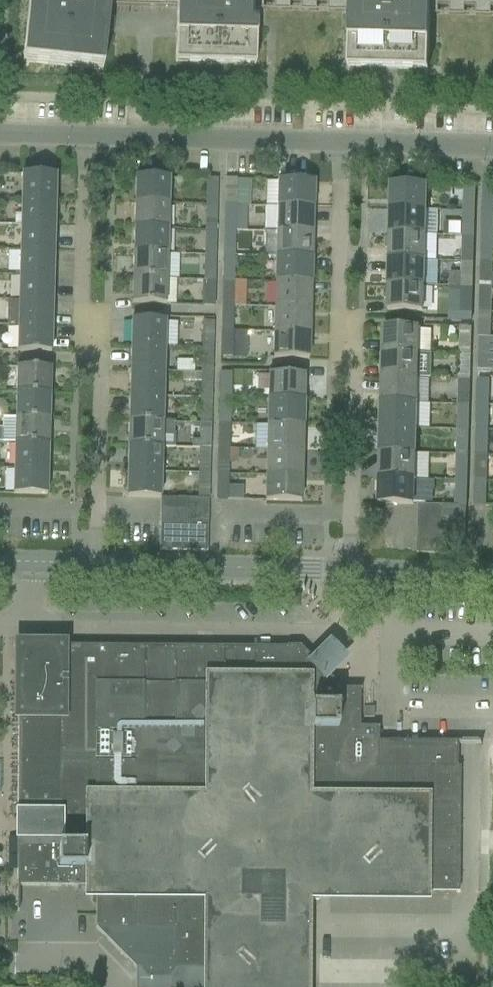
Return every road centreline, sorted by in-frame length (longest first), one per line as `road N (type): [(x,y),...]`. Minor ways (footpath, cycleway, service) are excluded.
road 1 (residential): [(340,137),(339,297),(351,353),(346,575)]
road 2 (residential): [(86,131),(85,291),(102,340),(98,562)]
road 3 (residential): [(86,131),(340,137)]
road 4 (tertiary): [(98,562),(346,575)]
road 5 (residential): [(340,137),(492,141)]
road 6 (tertiary): [(346,575),(492,580)]

